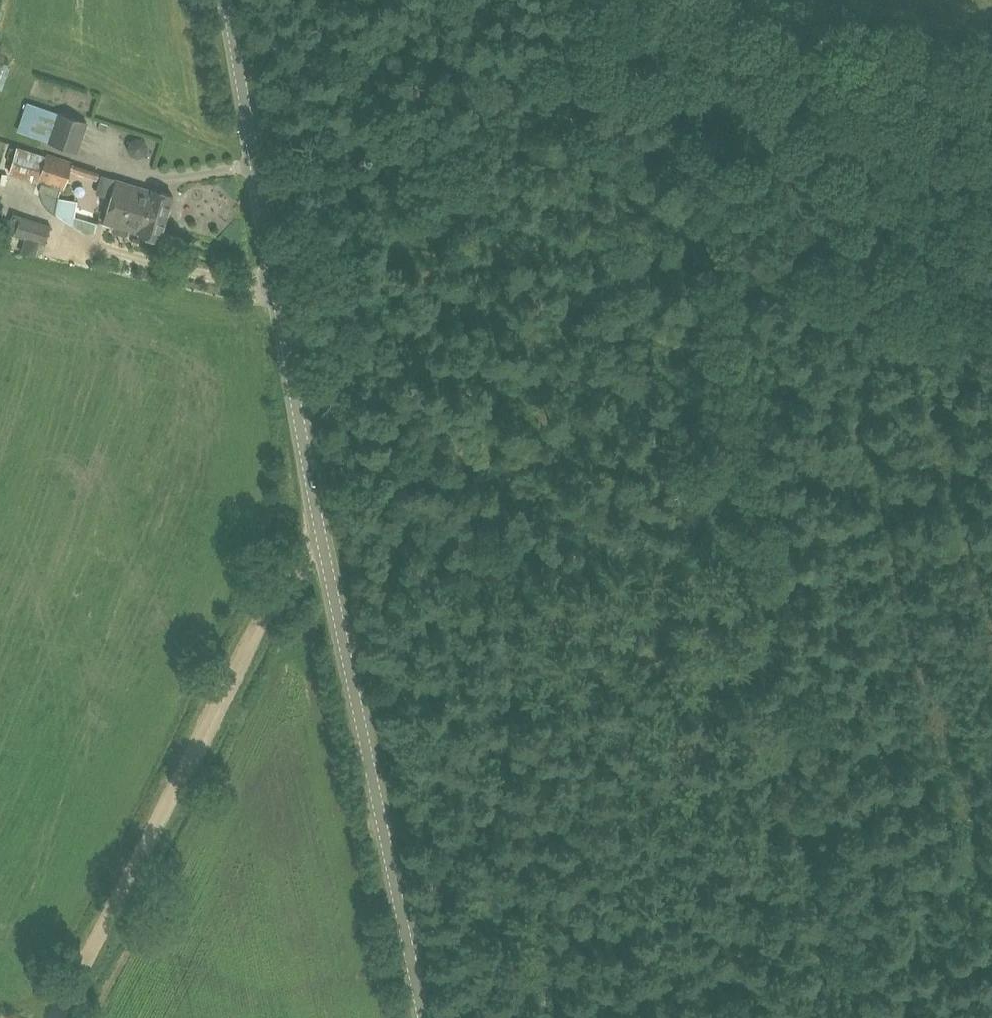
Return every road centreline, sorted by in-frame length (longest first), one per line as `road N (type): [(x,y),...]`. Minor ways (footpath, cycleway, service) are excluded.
road 1 (tertiary): [(424,1017),(321,528),(228,0)]
road 2 (track): [(61,1017),(270,606),(321,528)]
road 3 (track): [(991,89),(682,0)]

